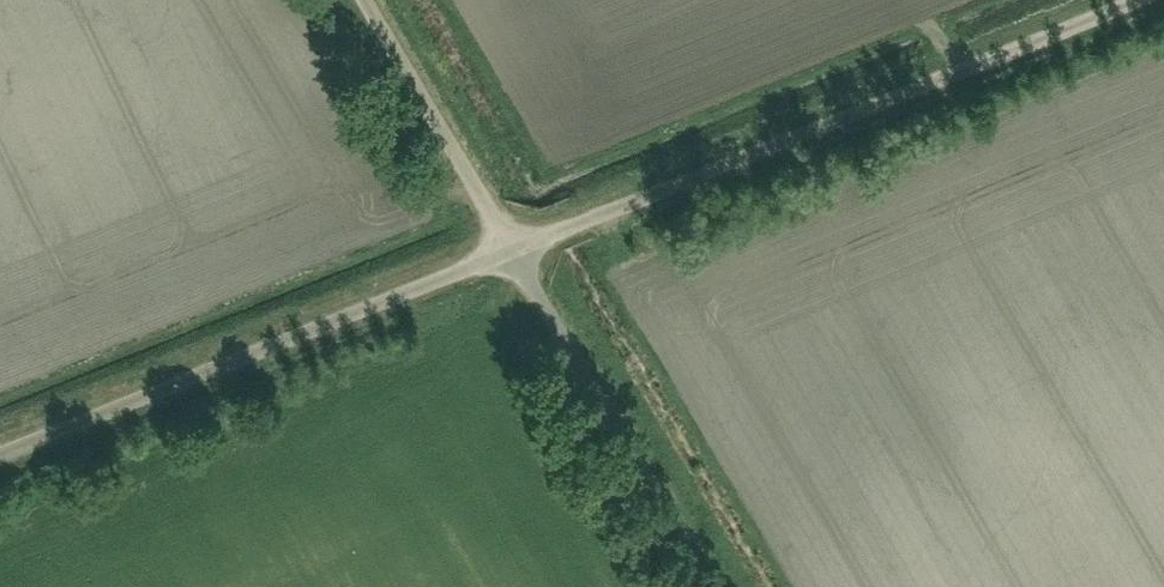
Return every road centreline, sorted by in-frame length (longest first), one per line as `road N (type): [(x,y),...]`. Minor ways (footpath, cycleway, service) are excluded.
road 1 (residential): [(1102,0),(511,237)]
road 2 (residential): [(511,237),(0,442)]
road 3 (residential): [(721,586),(511,237)]
road 4 (residential): [(511,237),(370,0)]

